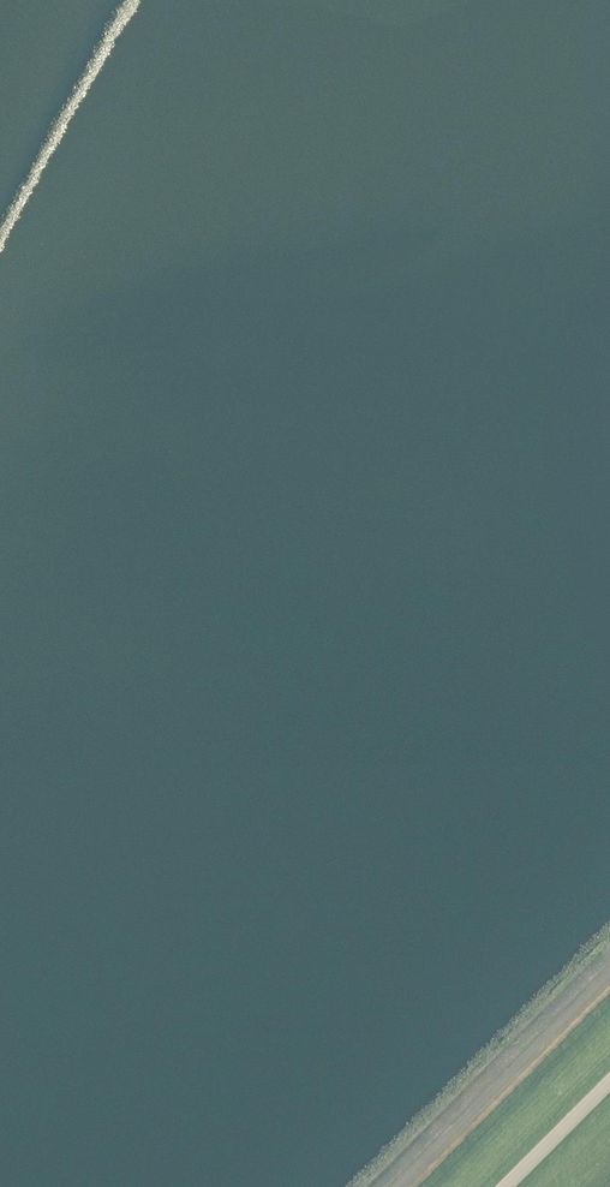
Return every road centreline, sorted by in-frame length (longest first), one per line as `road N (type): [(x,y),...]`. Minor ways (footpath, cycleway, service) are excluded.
road 1 (tertiary): [(505,1186),(609,1084)]

